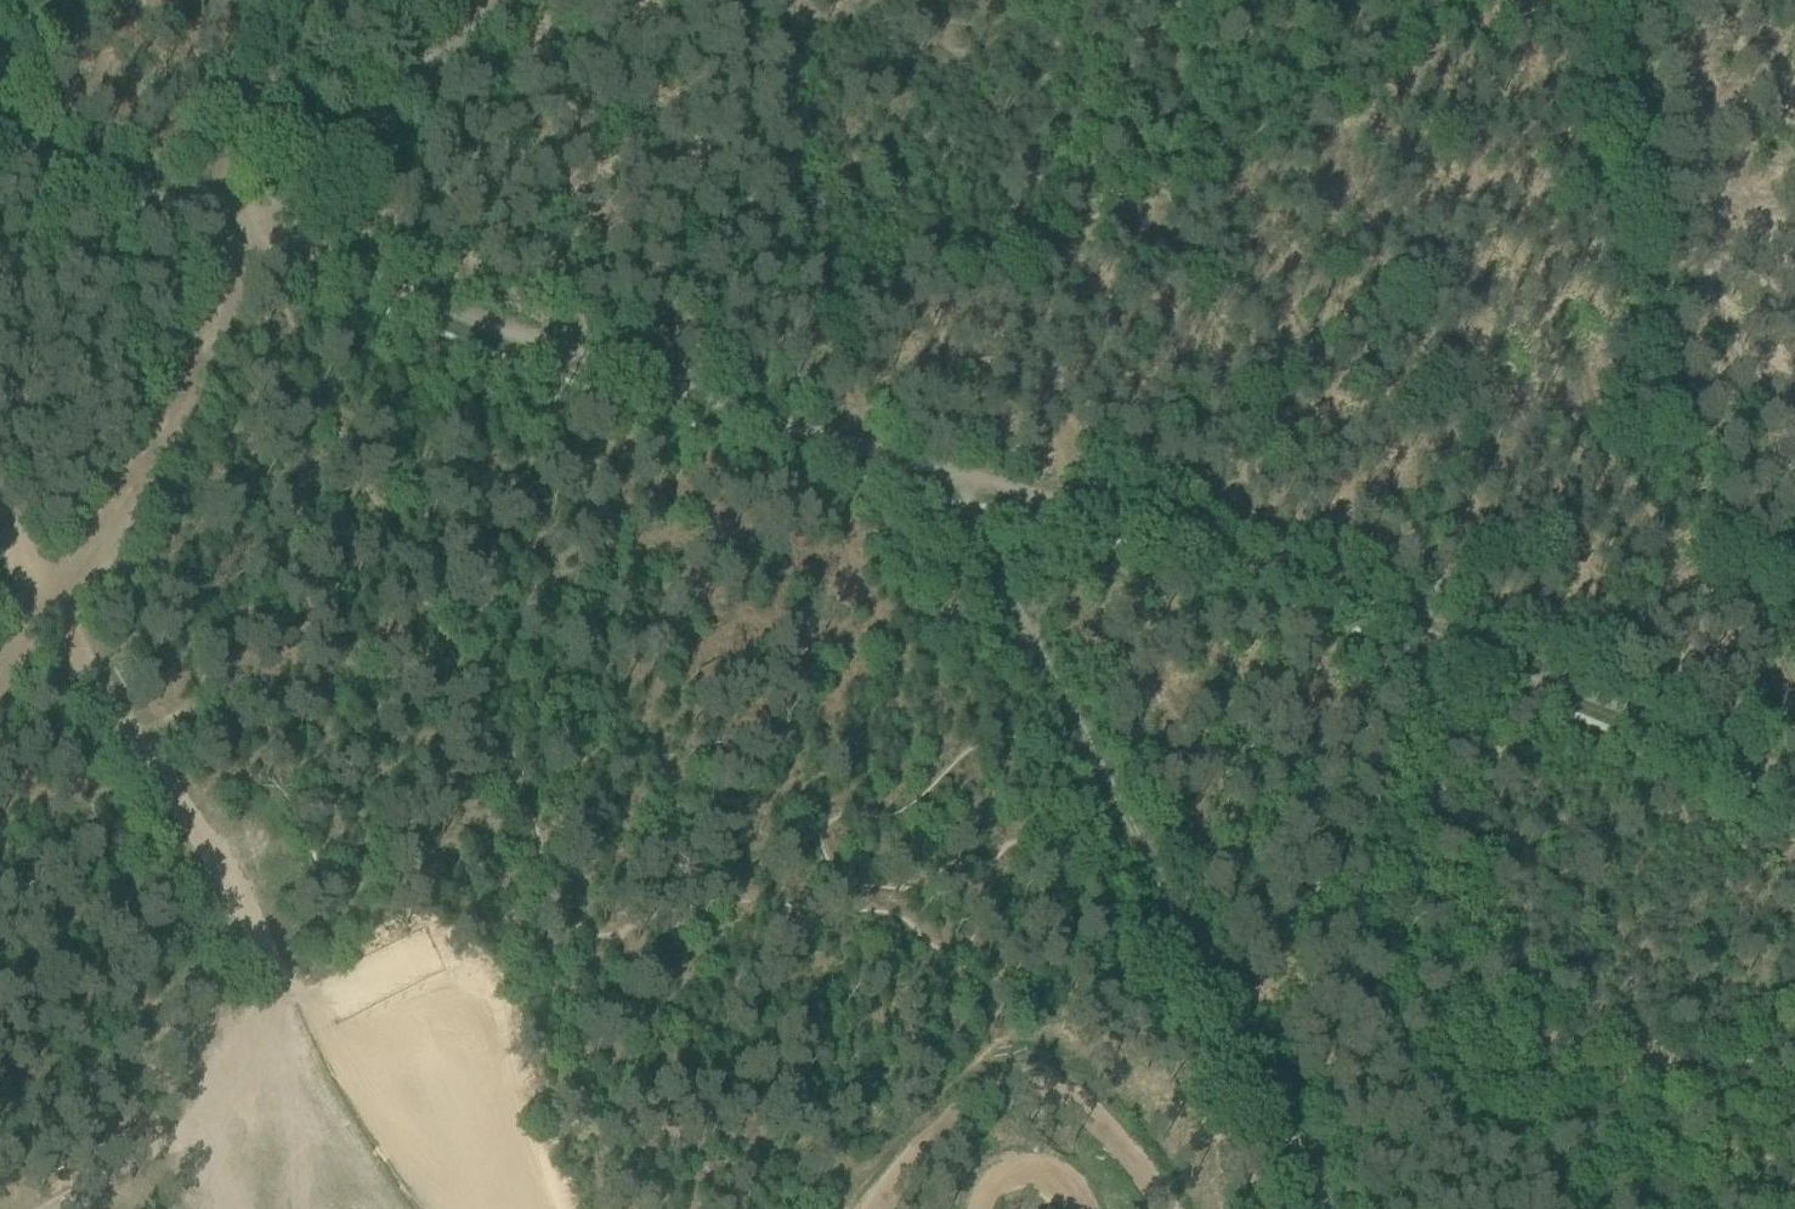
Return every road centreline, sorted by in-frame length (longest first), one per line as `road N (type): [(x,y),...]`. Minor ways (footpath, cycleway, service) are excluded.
road 1 (track): [(946,482),(1180,557),(1794,788)]
road 2 (track): [(269,244),(358,289),(474,330),(946,482)]
road 3 (track): [(383,1208),(137,735),(57,598)]
road 4 (track): [(1642,29),(1691,429),(1711,517),(1757,595)]
road 5 (track): [(57,598),(129,491),(187,375),(269,244)]
road 6 (track): [(1183,929),(1322,1208)]
road 7 (track): [(957,497),(1098,766)]
road 8 (track): [(508,0),(324,186)]
road 9 (track): [(315,0),(199,220)]
road 10 (track): [(1757,595),(1643,641),(1538,704)]
road 11 (track): [(0,140),(163,214),(199,220)]
road 12 (track): [(1357,802),(1538,704)]
road 13 (track): [(1098,766),(1183,929)]
road 14 (track): [(1316,820),(1183,929)]

